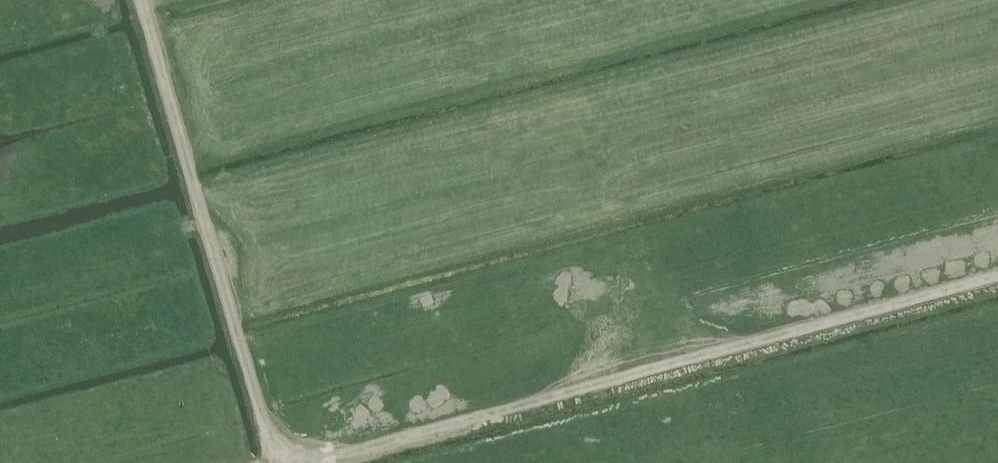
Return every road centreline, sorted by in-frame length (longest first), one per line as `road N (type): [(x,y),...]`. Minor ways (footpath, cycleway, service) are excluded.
road 1 (track): [(274,462),(138,0)]

